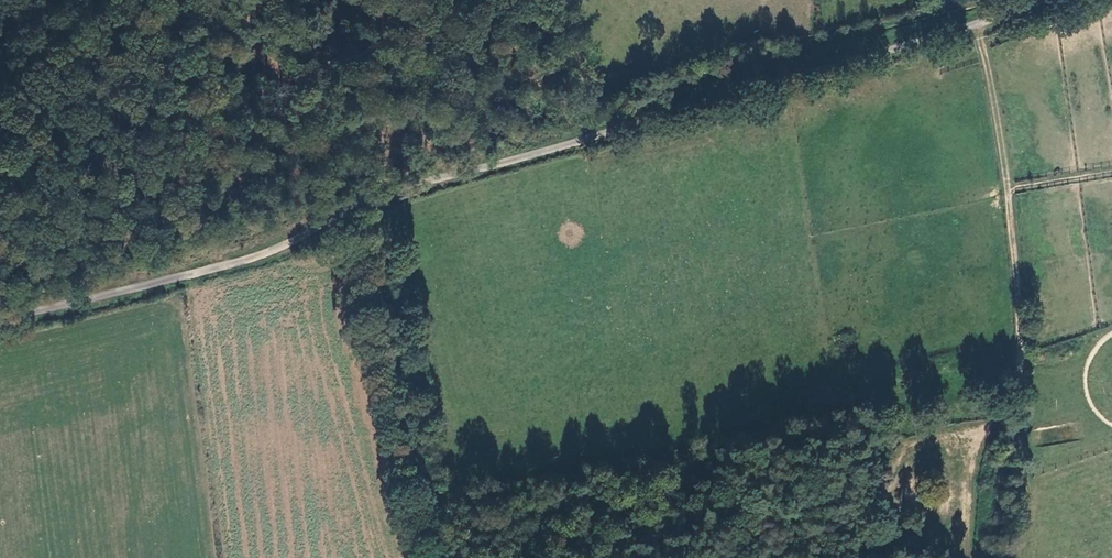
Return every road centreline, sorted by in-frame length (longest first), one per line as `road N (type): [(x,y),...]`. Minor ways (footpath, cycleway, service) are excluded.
road 1 (unclassified): [(0,320),(284,249),(425,180),(1043,0)]

